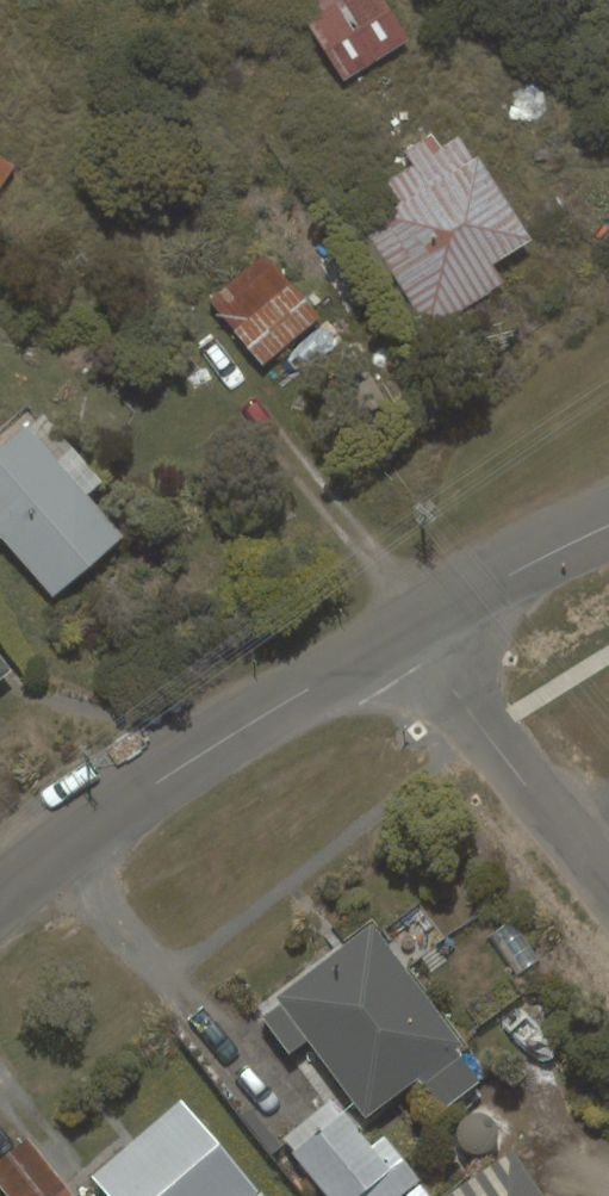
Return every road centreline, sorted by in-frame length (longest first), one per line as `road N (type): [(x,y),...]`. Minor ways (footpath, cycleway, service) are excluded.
road 1 (residential): [(409,622),(212,747),(0,906)]
road 2 (residential): [(608,883),(409,622)]
road 3 (residential): [(409,622),(608,527)]

